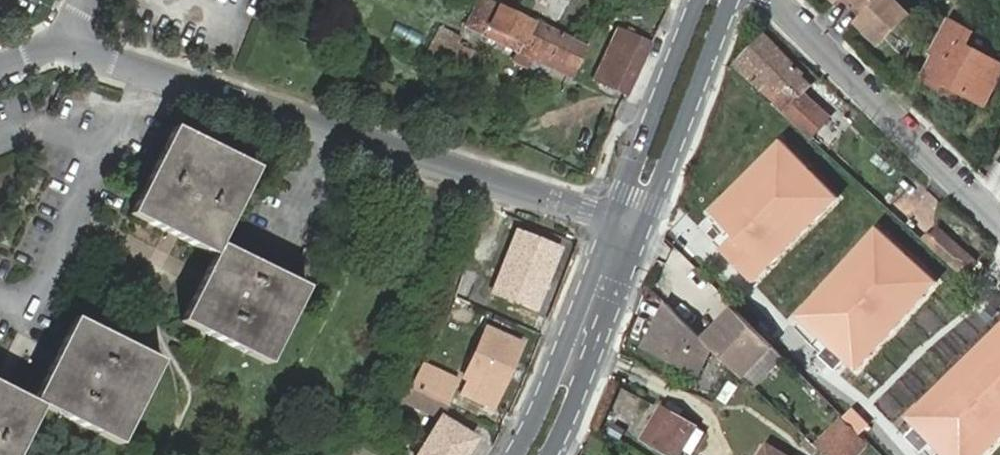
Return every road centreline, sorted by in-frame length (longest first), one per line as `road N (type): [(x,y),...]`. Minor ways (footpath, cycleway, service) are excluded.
road 1 (residential): [(631,223),(67,43)]
road 2 (residential): [(775,0),(999,216)]
road 3 (tertiary): [(719,0),(631,223)]
road 4 (tertiary): [(594,319),(515,454)]
road 5 (tertiary): [(551,454),(577,399),(594,319)]

